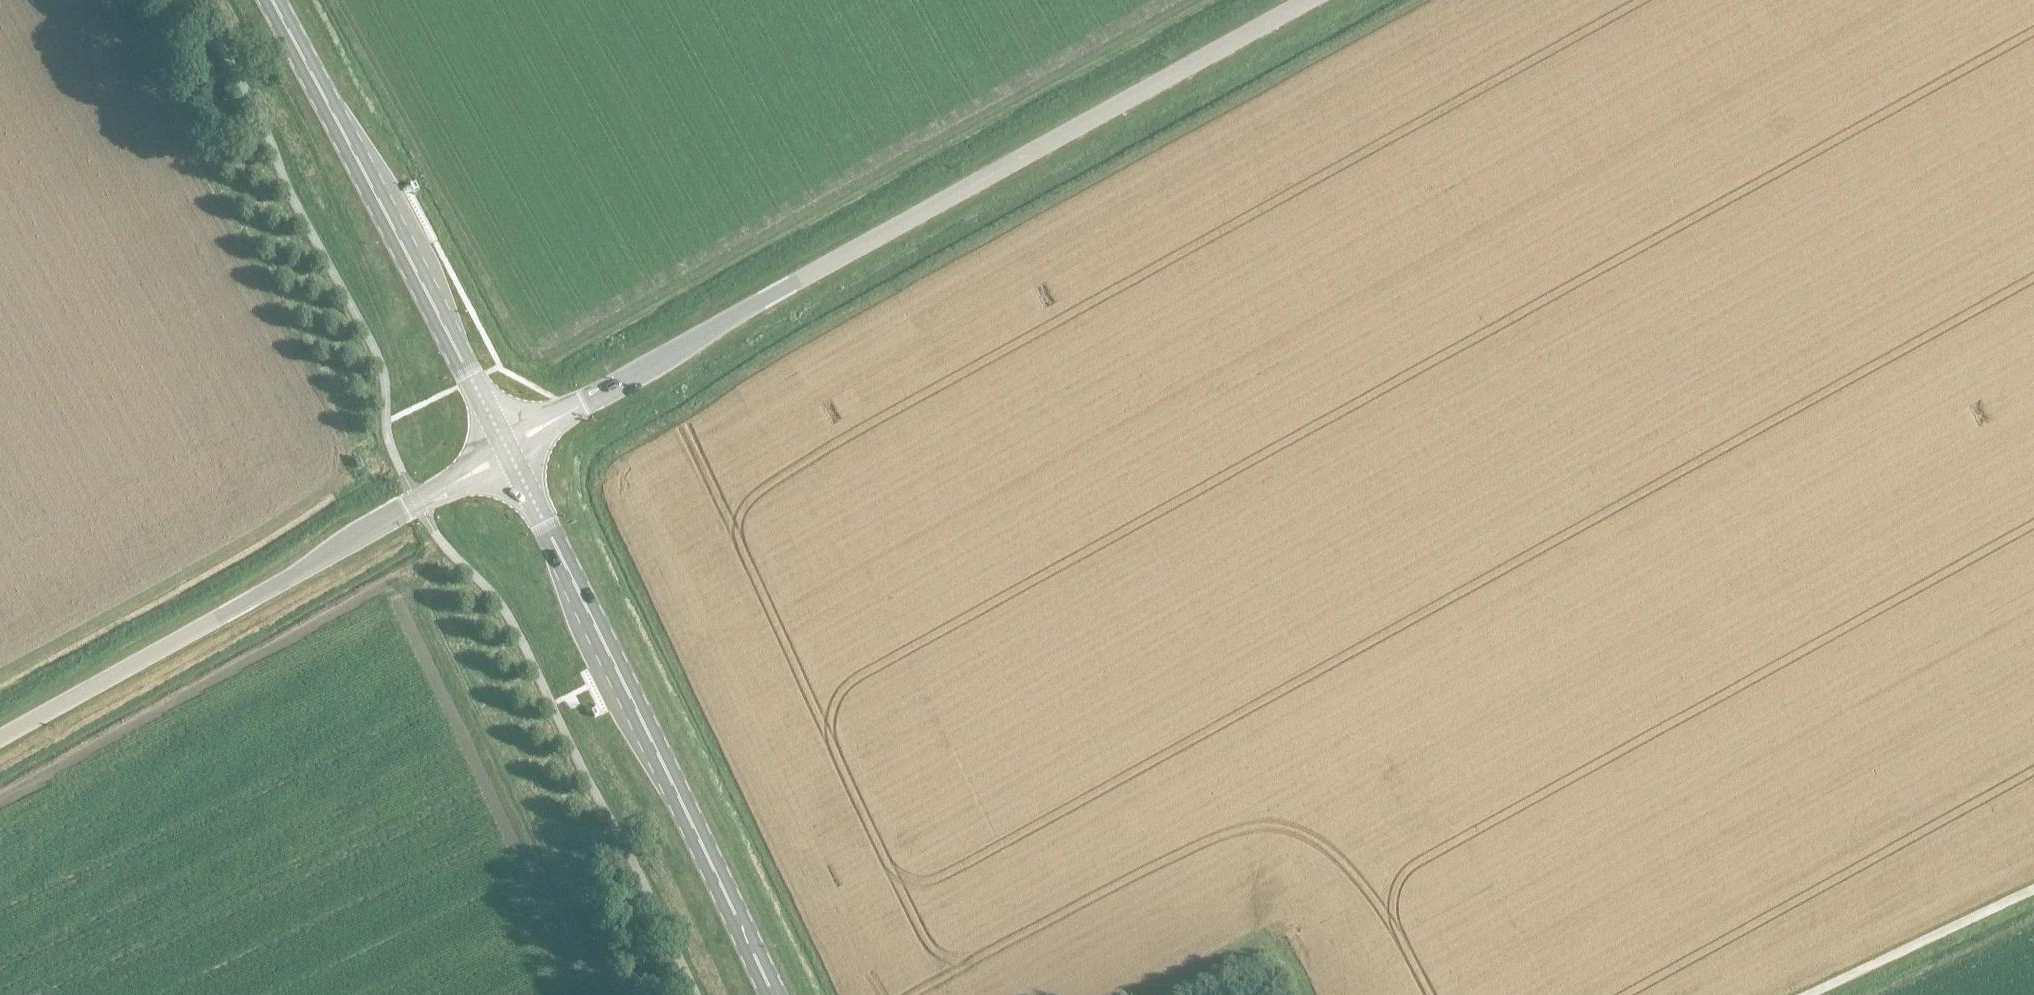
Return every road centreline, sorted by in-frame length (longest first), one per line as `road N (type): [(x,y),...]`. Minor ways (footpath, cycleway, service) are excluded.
road 1 (unclassified): [(507,450),(1303,0)]
road 2 (secondary): [(761,994),(507,450)]
road 3 (unclassified): [(507,450),(0,737)]
road 4 (secondary): [(507,450),(270,0)]

